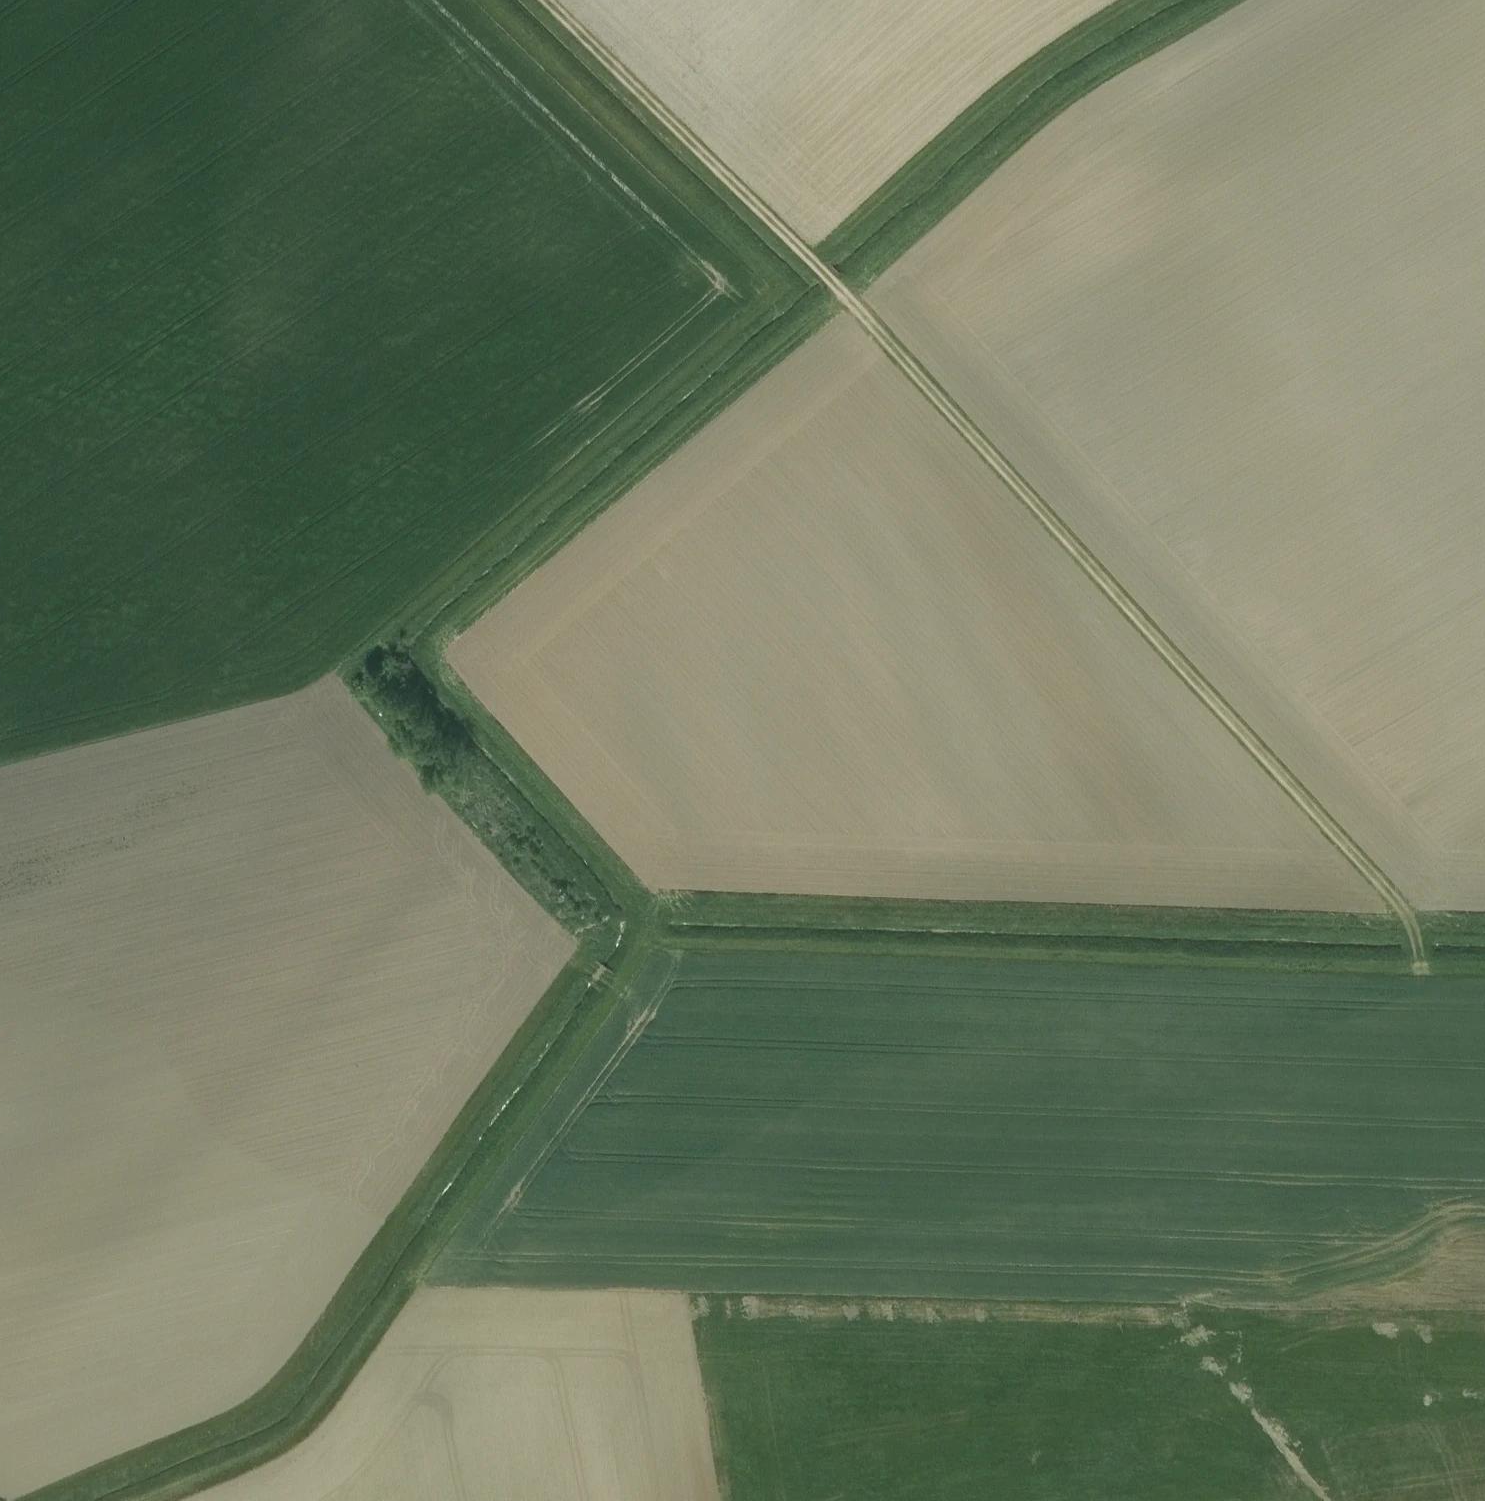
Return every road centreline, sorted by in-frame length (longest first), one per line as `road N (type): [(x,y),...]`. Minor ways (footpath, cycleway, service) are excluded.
road 1 (track): [(1421,960),(1410,918),(1220,709),(834,287),(544,0)]

